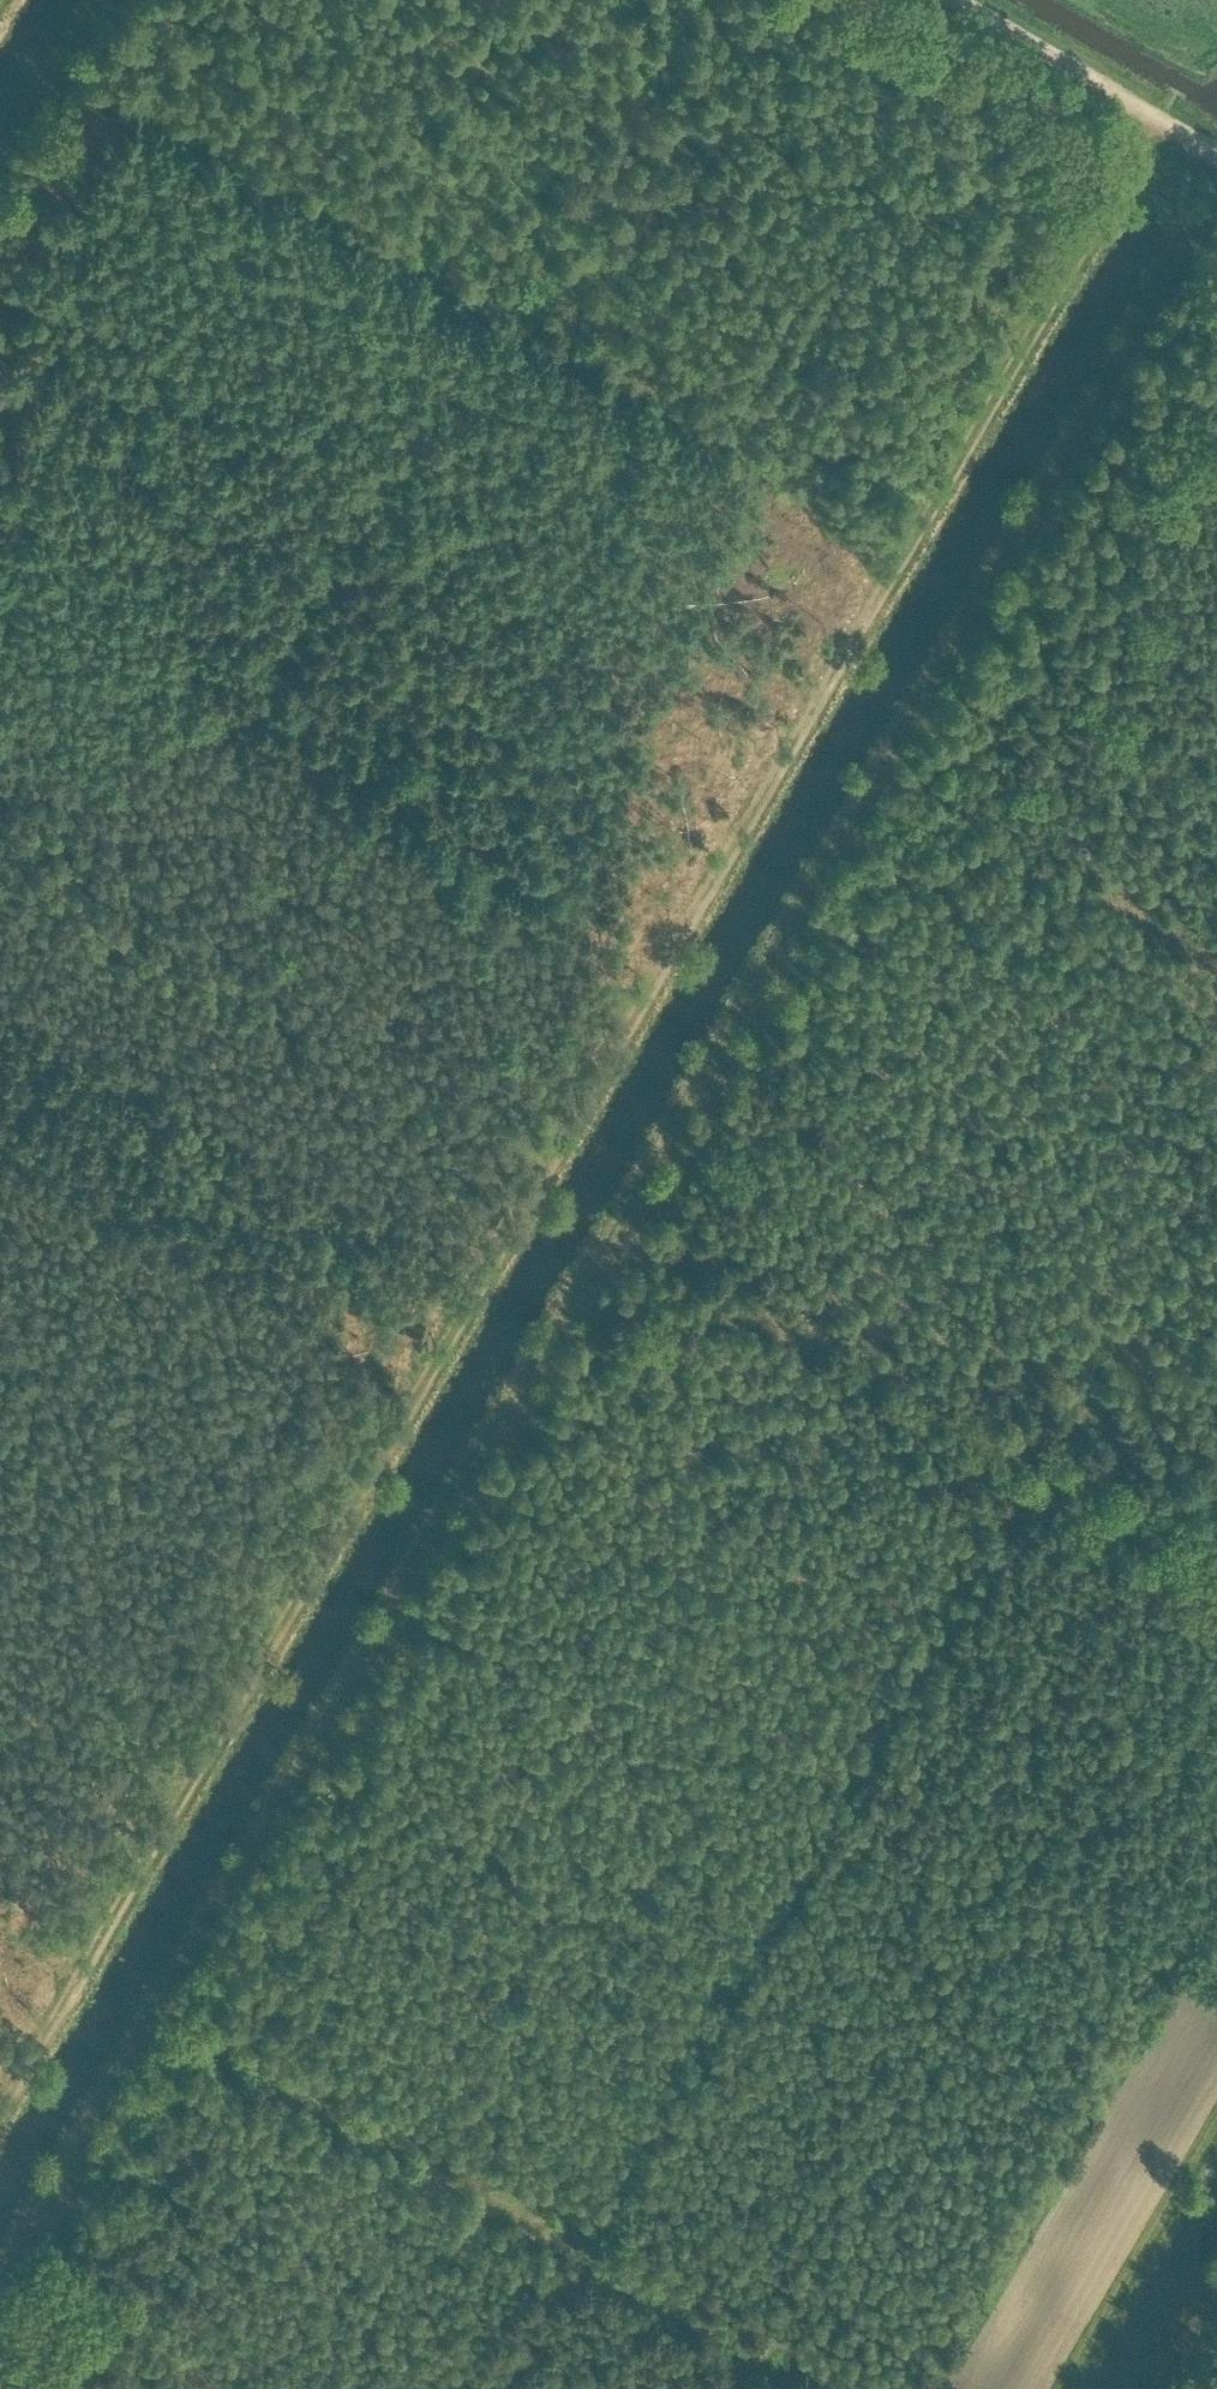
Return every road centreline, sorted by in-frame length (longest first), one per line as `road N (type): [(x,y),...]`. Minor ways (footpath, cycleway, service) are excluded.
road 1 (track): [(0,2114),(1166,117)]
road 2 (track): [(1216,147),(962,0)]

